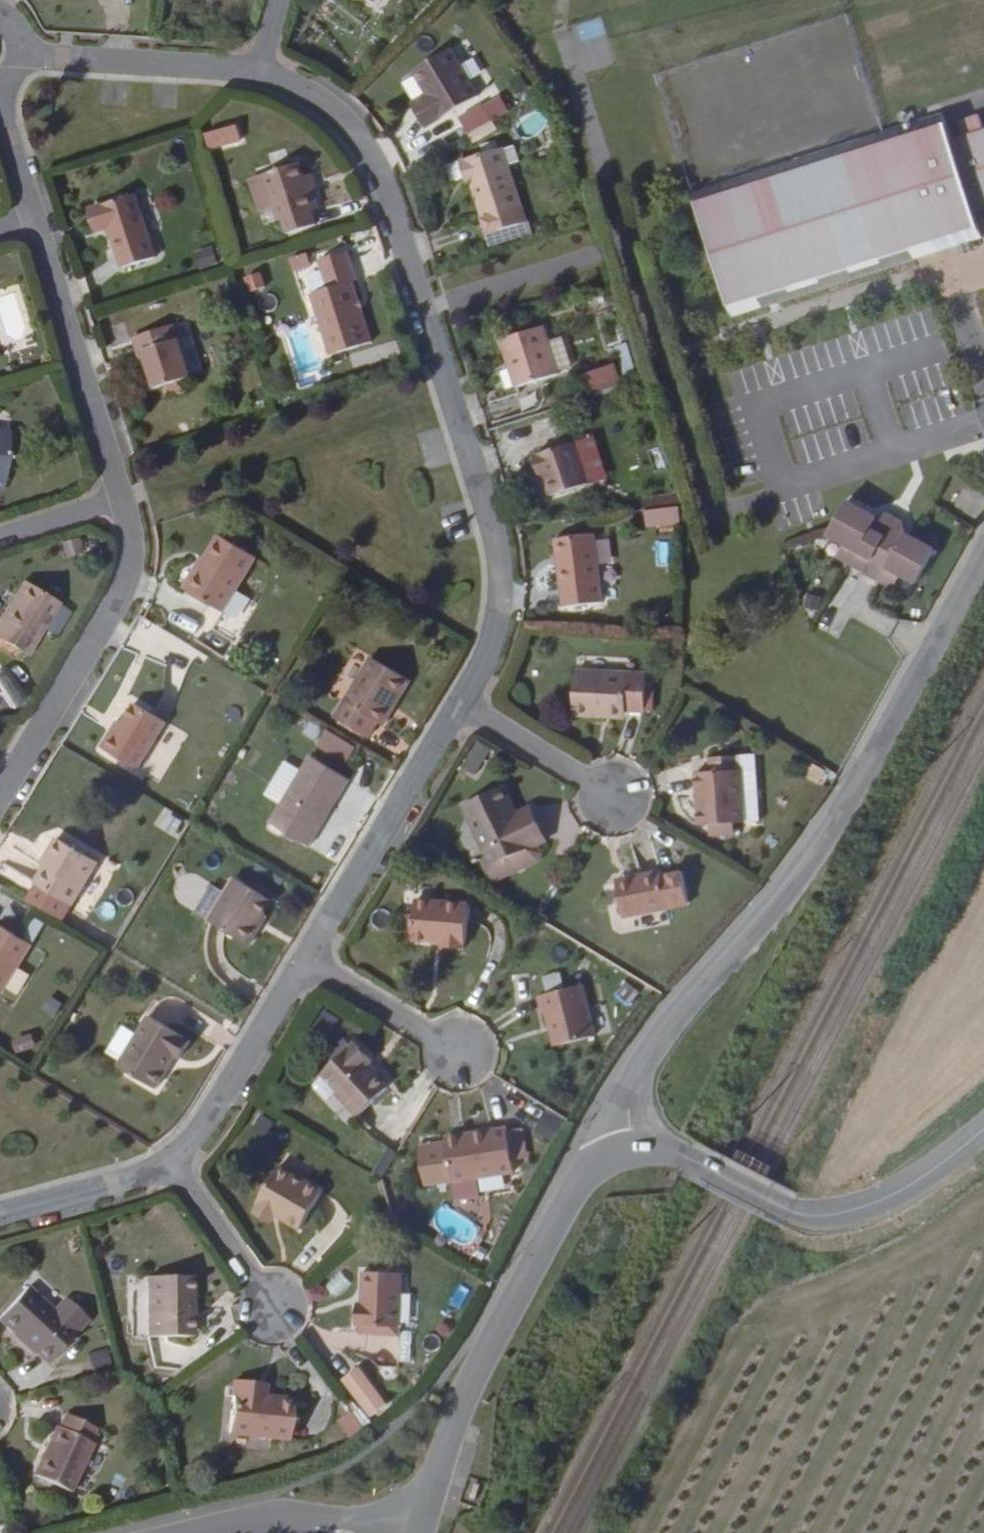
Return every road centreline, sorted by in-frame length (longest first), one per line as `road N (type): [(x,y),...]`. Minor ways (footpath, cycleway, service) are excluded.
road 1 (residential): [(261,73),(347,122),(377,166),(495,536),(499,590),(491,643),(464,706)]
road 2 (unclassified): [(983,557),(807,864),(640,1067),(624,1150)]
road 3 (tertiary): [(624,1150),(591,1166),(576,1186),(465,1400),(419,1532)]
road 4 (tertiary): [(983,1128),(913,1183),(834,1214),(789,1209),(669,1150),(624,1150)]
road 5 (residential): [(121,499),(134,555),(124,592),(0,800)]
road 6 (residential): [(464,706),(309,961)]
road 7 (residential): [(32,215),(121,499)]
road 8 (residential): [(309,961),(209,1121),(169,1164)]
road 9 (residential): [(22,55),(261,73)]
road 10 (residential): [(620,795),(464,706)]
road 11 (residential): [(169,1164),(0,1217)]
road 12 (residential): [(463,1045),(309,961)]
road 13 (residential): [(270,1303),(169,1164)]
road 14 (residential): [(0,537),(121,499)]

